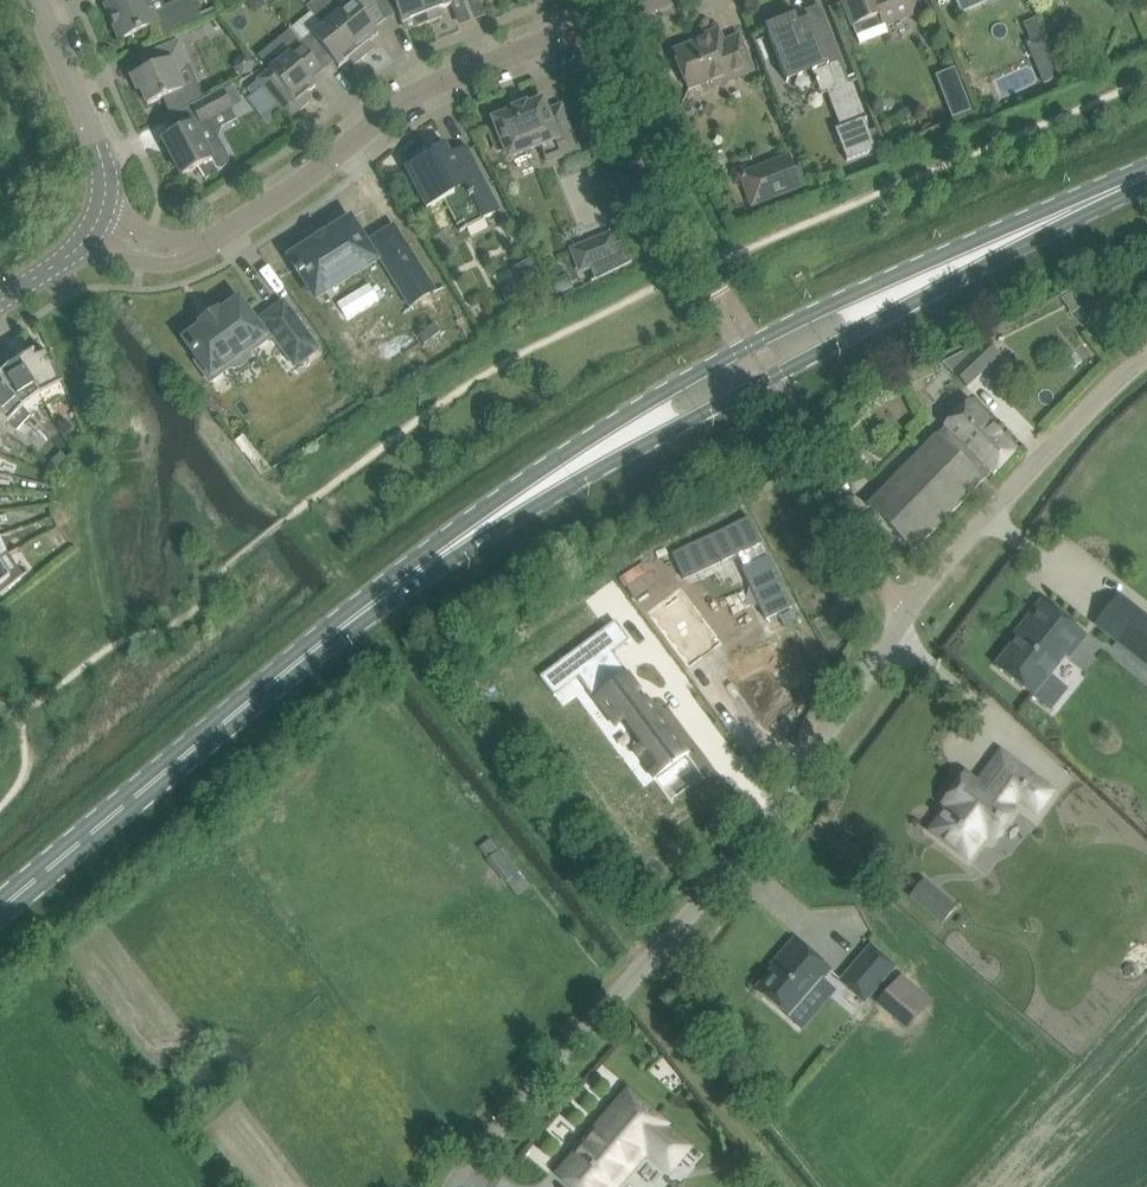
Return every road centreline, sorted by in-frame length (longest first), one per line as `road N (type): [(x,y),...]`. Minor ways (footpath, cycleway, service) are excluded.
road 1 (unclassified): [(442,1186),(460,1149),(907,617),(983,516),(1123,371),(1146,356)]
road 2 (primary): [(1146,168),(835,299),(664,391),(419,555),(372,602)]
road 3 (primary): [(372,602),(433,574),(560,491),(1146,183)]
road 4 (residential): [(212,240),(419,99),(645,6)]
road 5 (primary): [(0,911),(372,602)]
road 6 (tertiary): [(102,209),(96,145),(37,0)]
road 7 (residential): [(83,246),(175,264),(212,240)]

